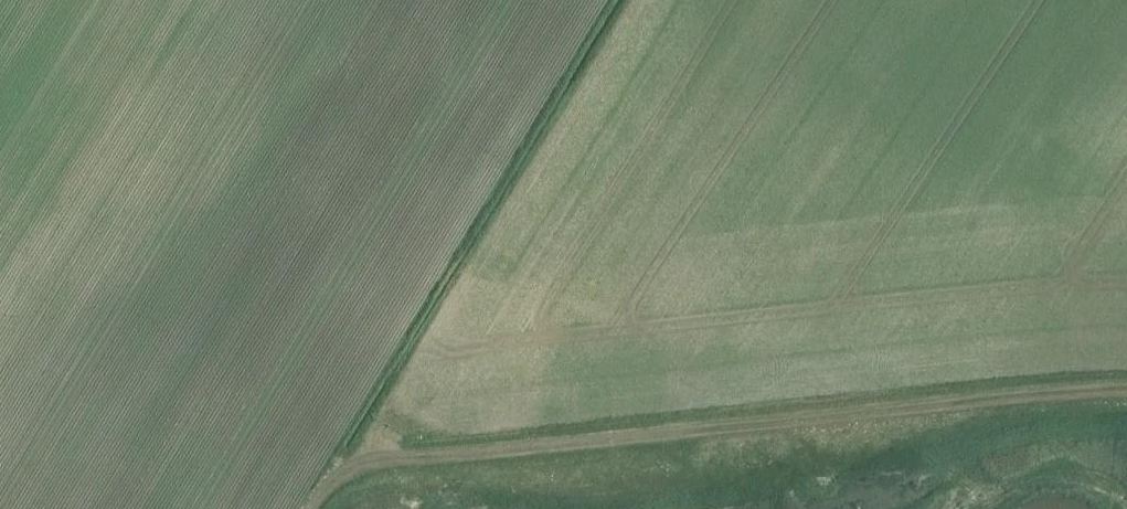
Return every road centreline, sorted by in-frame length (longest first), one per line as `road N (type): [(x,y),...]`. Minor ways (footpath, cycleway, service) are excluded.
road 1 (track): [(1126,389),(362,462),(314,508)]
road 2 (track): [(362,462),(642,0)]

